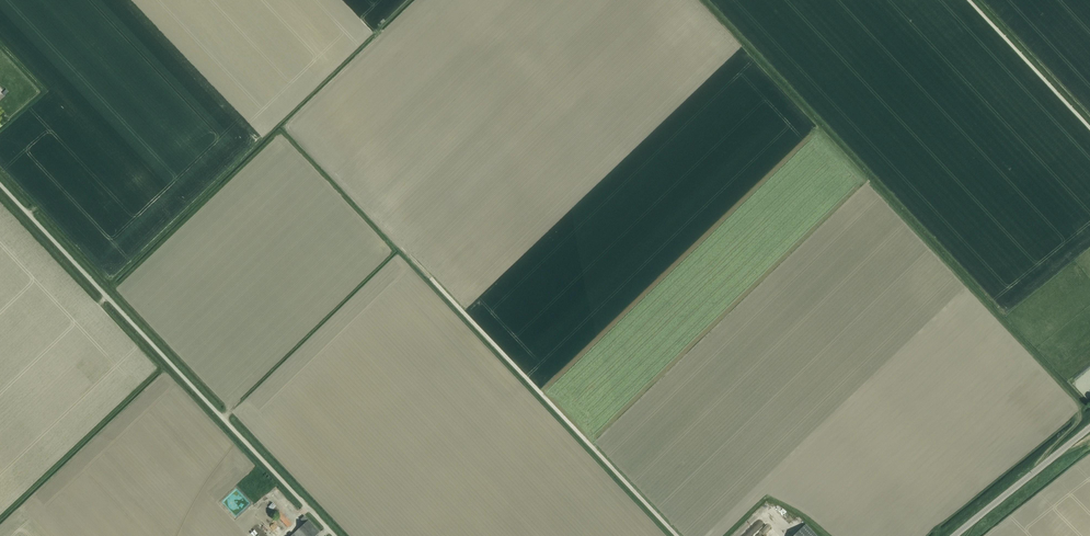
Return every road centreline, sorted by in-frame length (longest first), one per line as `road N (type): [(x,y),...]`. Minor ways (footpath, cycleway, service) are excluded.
road 1 (unclassified): [(336,535),(0,185)]
road 2 (tertiary): [(955,535),(1089,428)]

